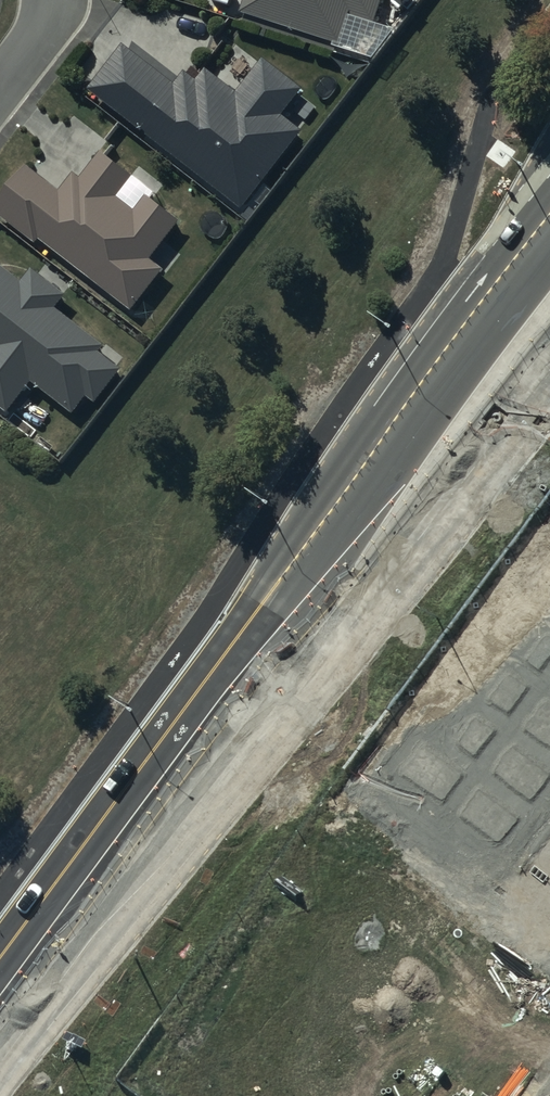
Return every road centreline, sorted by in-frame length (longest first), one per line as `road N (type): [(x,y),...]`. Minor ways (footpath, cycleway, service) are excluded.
road 1 (primary): [(269,663),(347,490),(549,219)]
road 2 (primary): [(0,1025),(269,663)]
road 3 (primary): [(549,371),(420,539),(269,663)]

